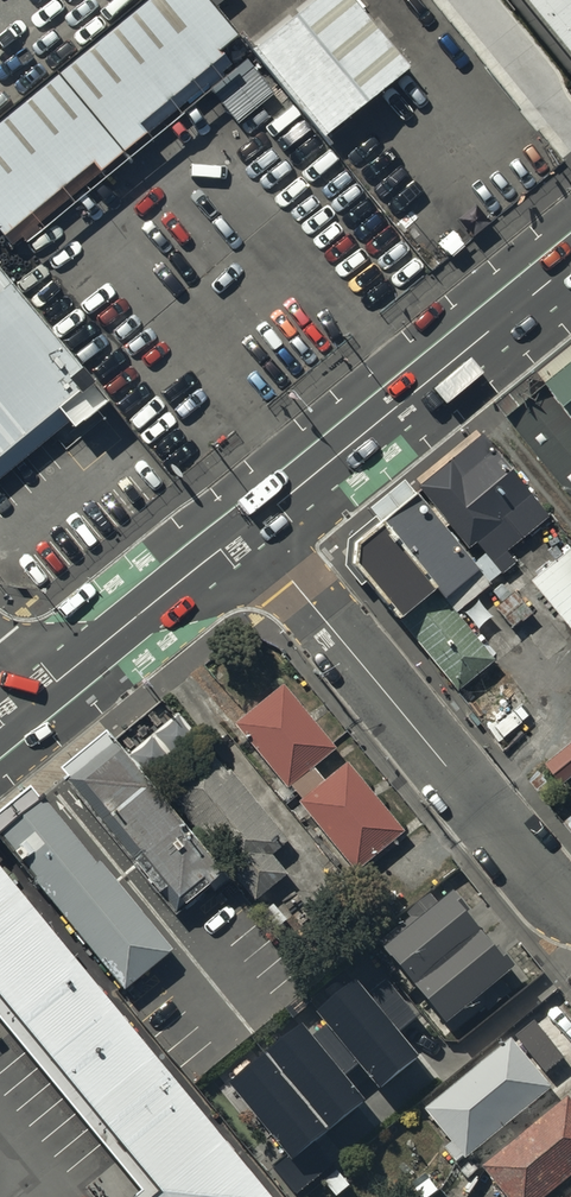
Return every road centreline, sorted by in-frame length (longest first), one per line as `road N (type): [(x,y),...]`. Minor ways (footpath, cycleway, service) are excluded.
road 1 (residential): [(570,916),(249,526)]
road 2 (secondary): [(570,260),(249,526)]
road 3 (secondary): [(249,526),(34,702)]

